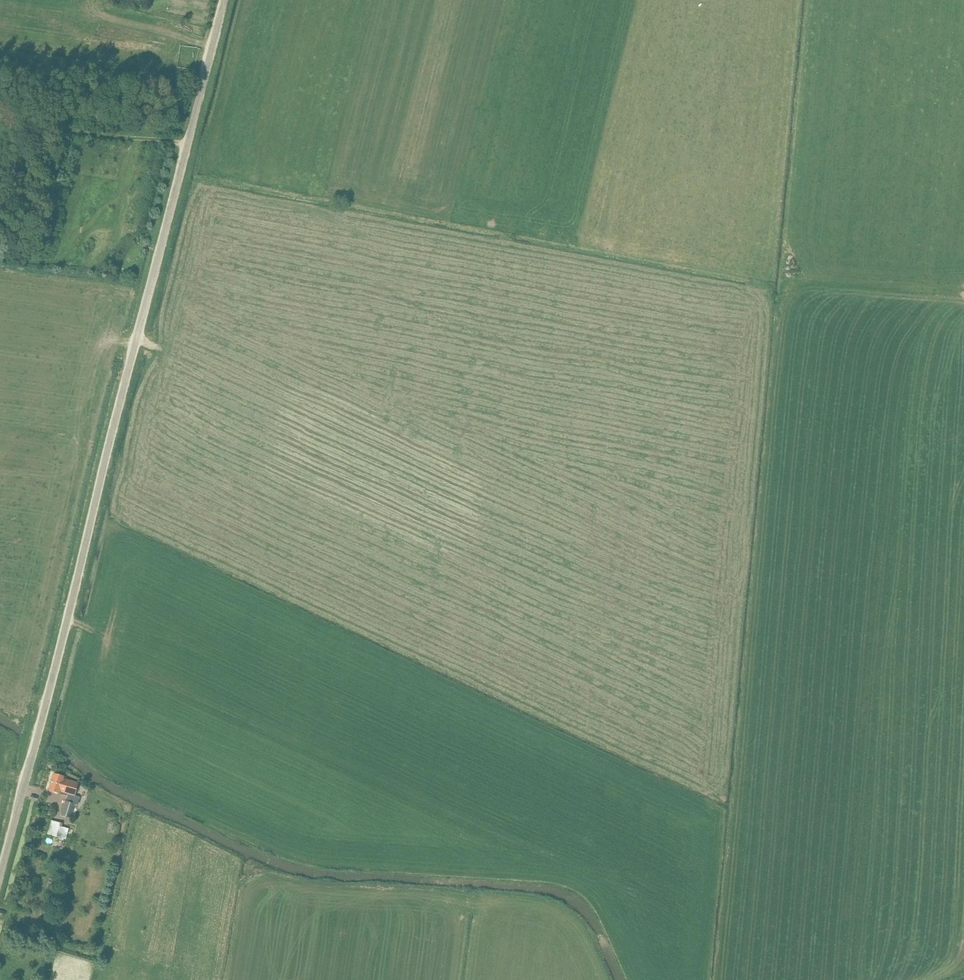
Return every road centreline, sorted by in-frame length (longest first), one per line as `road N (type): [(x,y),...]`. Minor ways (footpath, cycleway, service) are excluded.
road 1 (tertiary): [(0,881),(223,0)]

